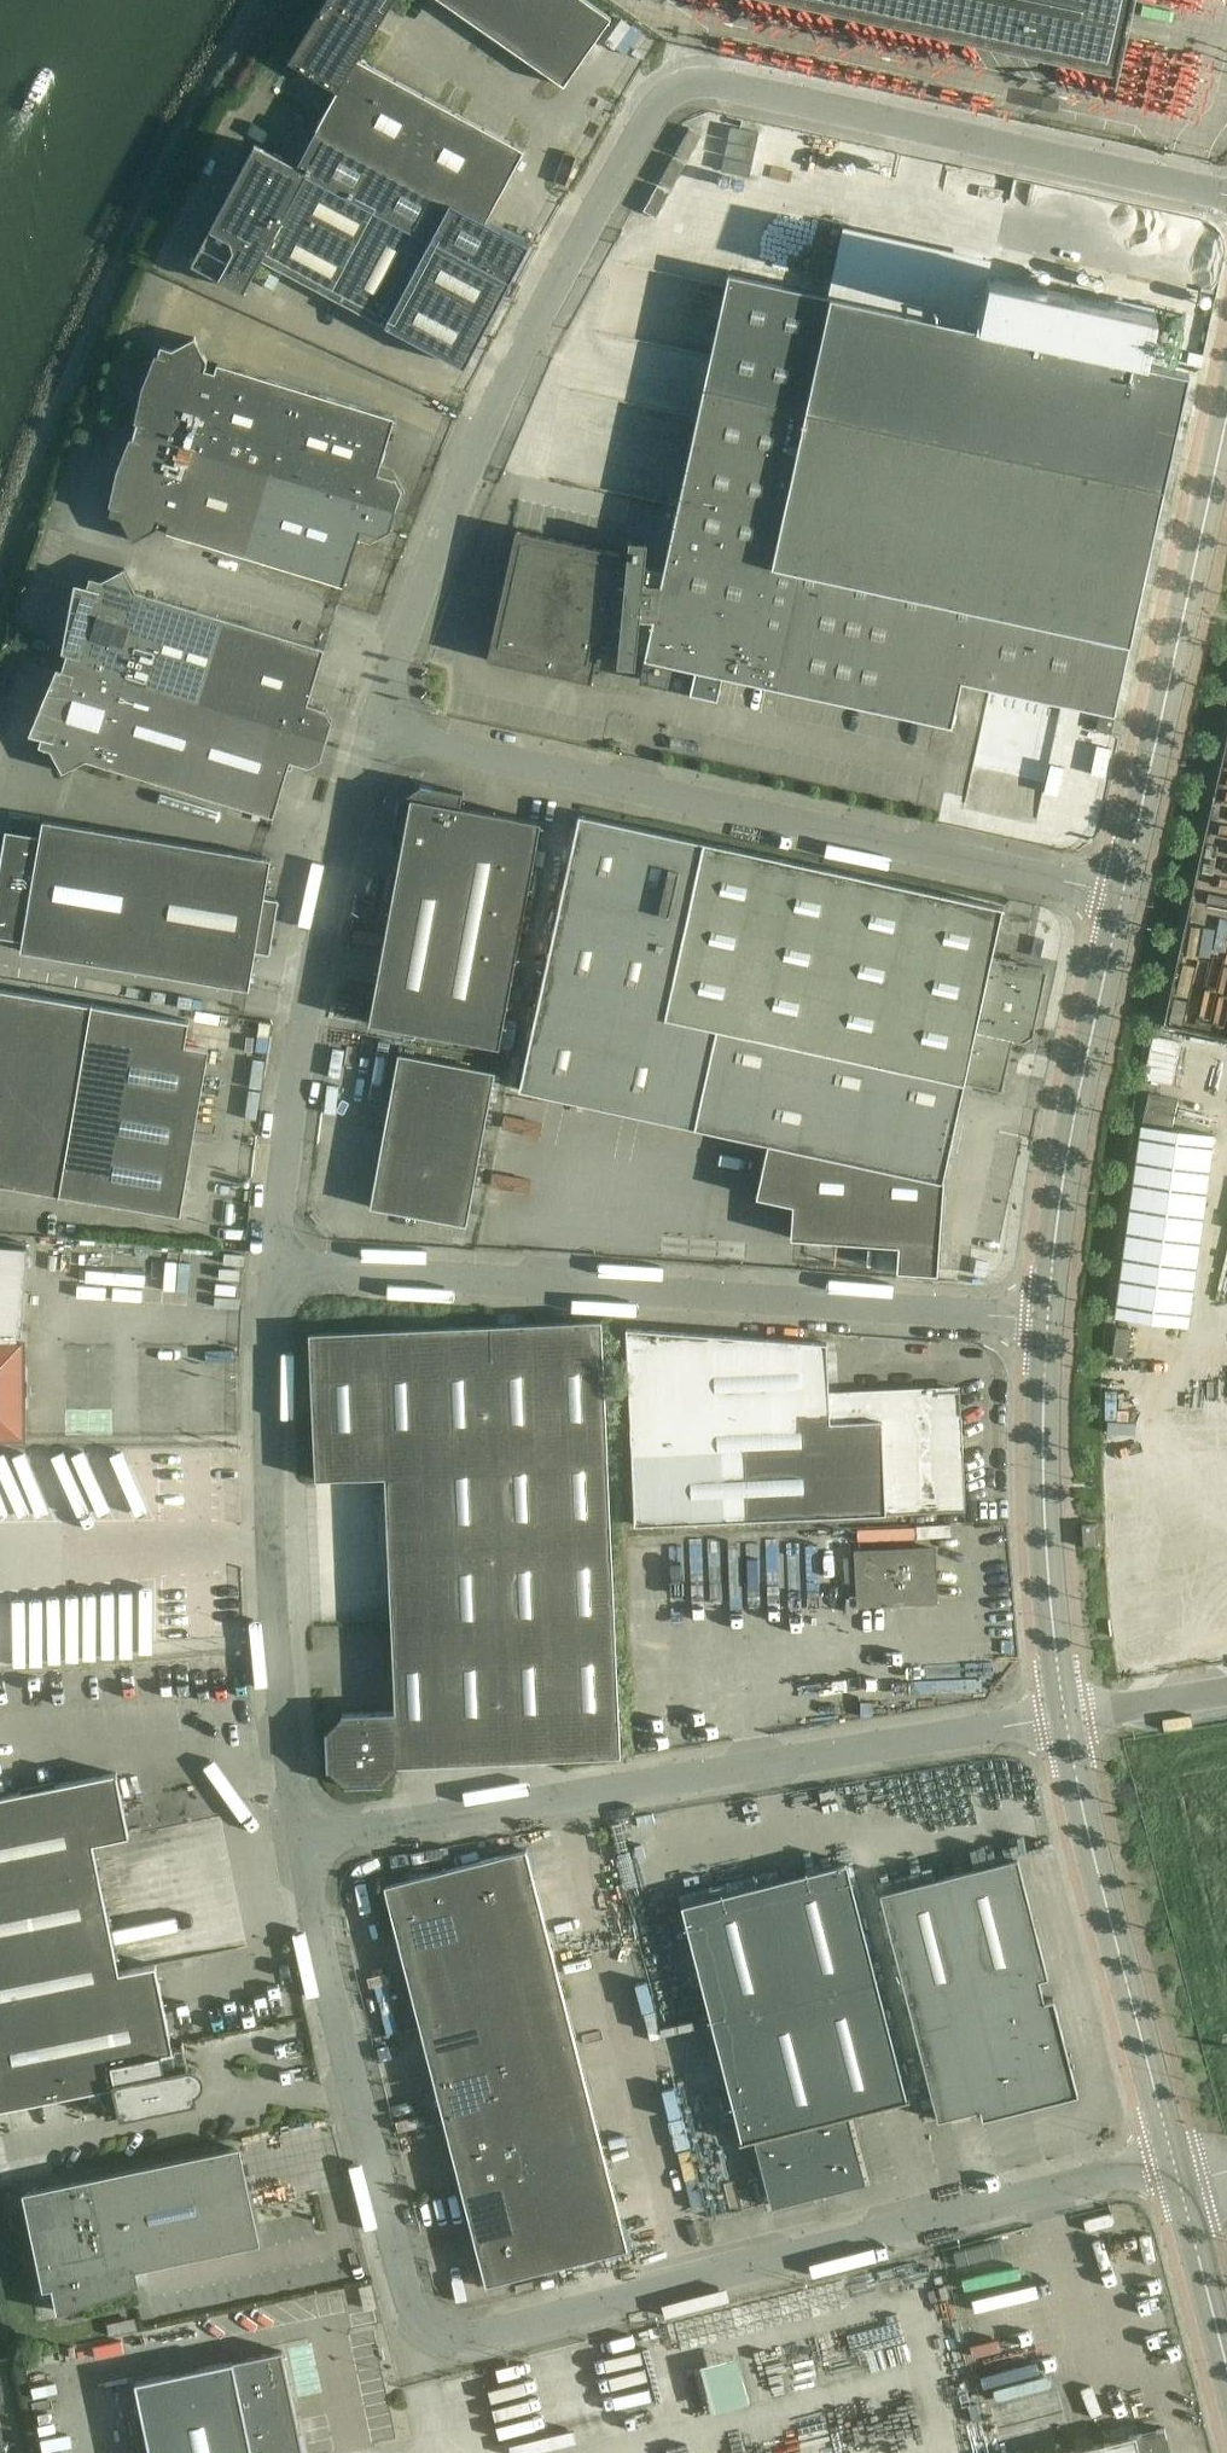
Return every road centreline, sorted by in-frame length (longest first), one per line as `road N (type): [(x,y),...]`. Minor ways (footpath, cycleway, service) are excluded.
road 1 (unclassified): [(372,727),(506,381),(682,70),(1226,192)]
road 2 (unclassified): [(1172,2156),(543,2321),(447,2335),(420,2320),(404,2293),(302,1840)]
road 3 (unclassified): [(1048,1318),(270,1263)]
road 4 (unclassified): [(302,1840),(1061,1716)]
road 5 (unclassified): [(1122,895),(372,727)]
road 6 (unclassified): [(302,1840),(269,1541),(270,1263)]
road 7 (unclassified): [(270,1263),(295,1044),(372,727)]
road 8 (unclassified): [(1122,895),(1226,418)]
road 9 (unclassified): [(1172,2156),(1130,2017),(1061,1716)]
road 10 (unclassified): [(1048,1318),(1070,1139),(1122,895)]
road 11 (unclassified): [(1061,1716),(1043,1521),(1048,1318)]
road 12 (unclassified): [(1226,2358),(1172,2156)]
road 13 (unclassified): [(1226,1685),(1061,1716)]

